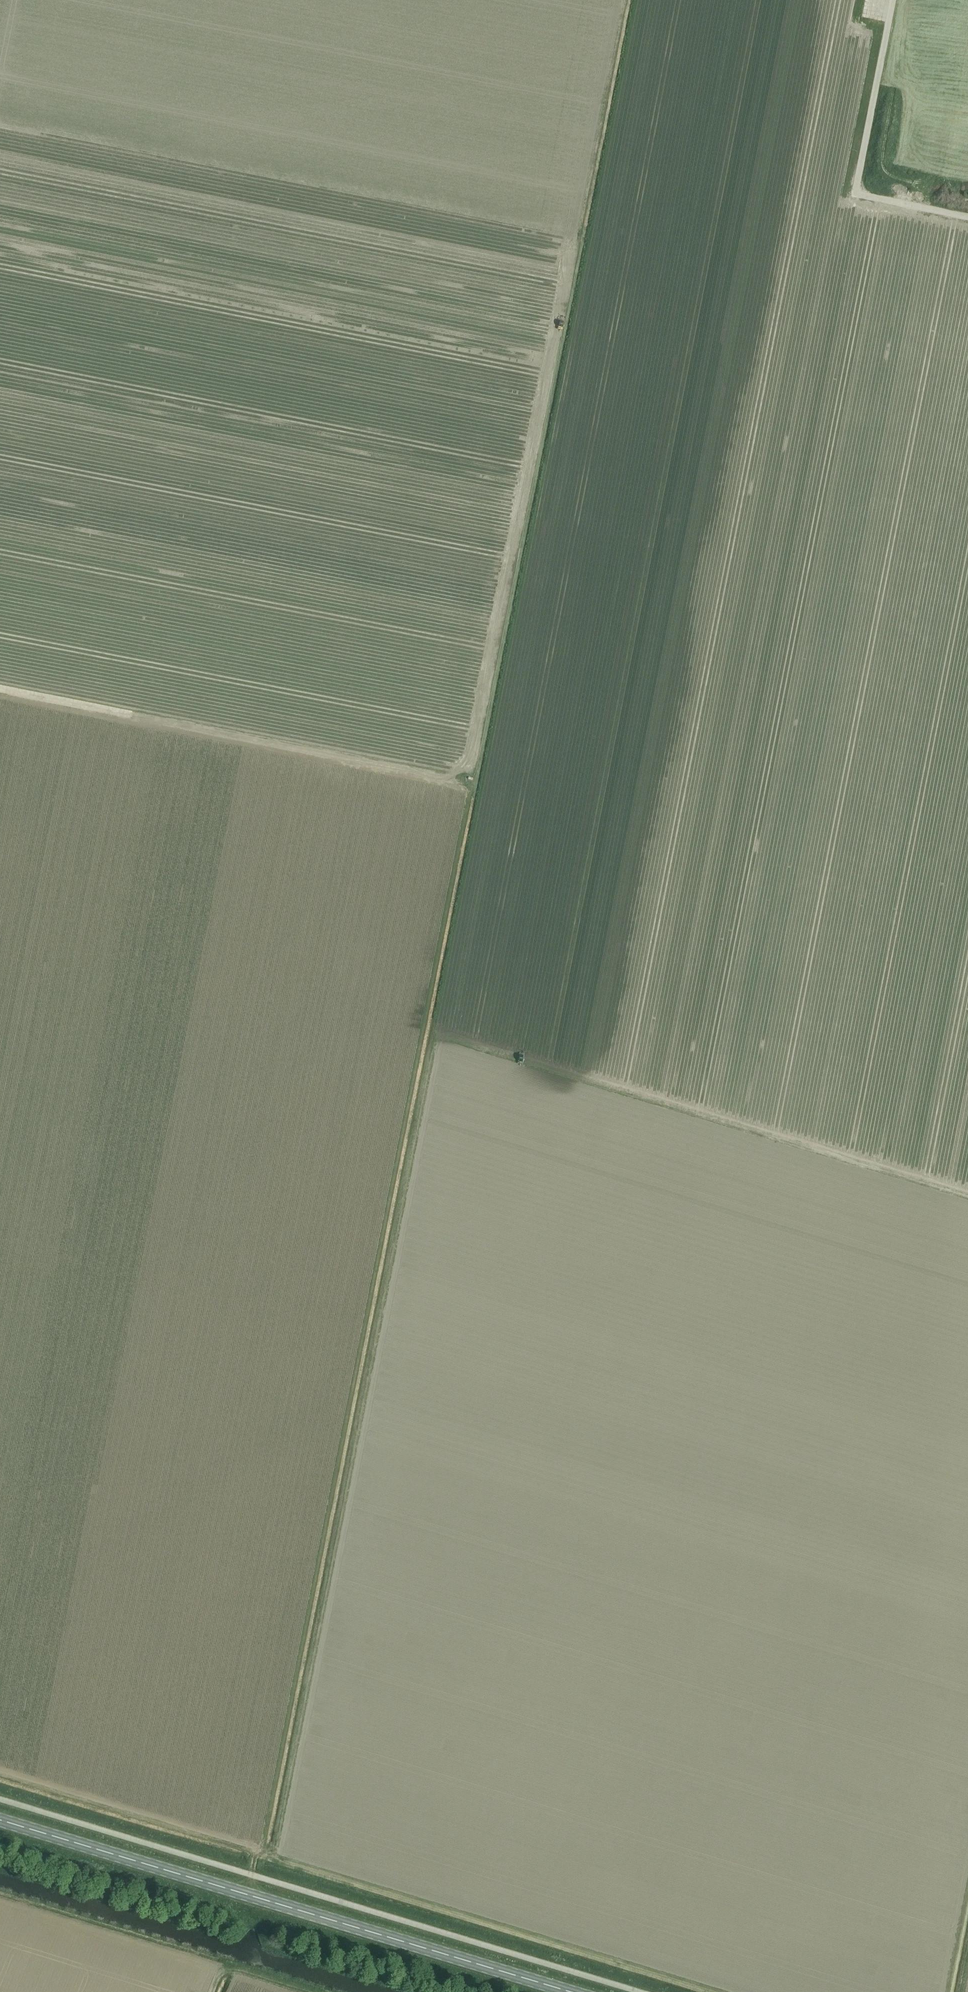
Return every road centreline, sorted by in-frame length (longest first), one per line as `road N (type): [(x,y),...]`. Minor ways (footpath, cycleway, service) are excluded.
road 1 (primary): [(573,1991),(0,1821)]

